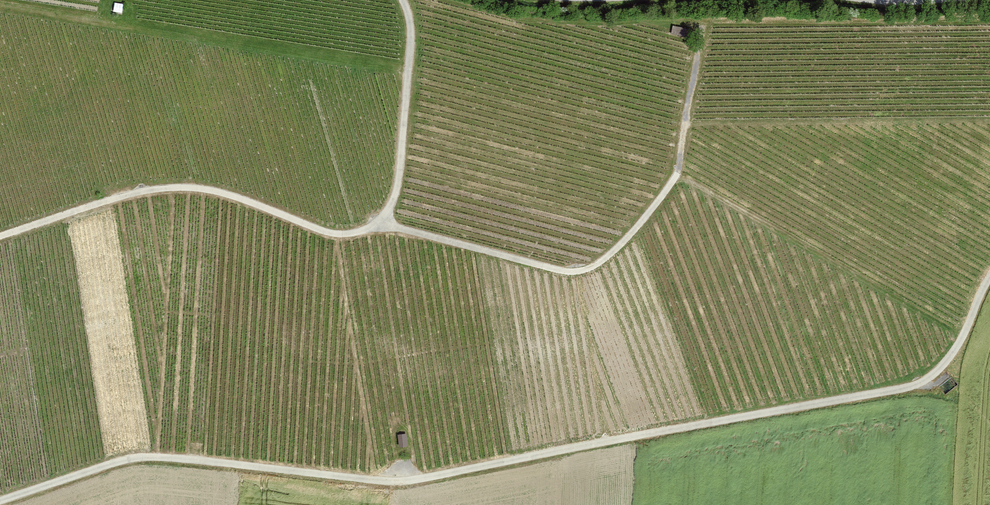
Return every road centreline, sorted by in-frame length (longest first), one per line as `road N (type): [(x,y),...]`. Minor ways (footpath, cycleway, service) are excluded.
road 1 (track): [(0,501),(142,457),(405,481),(906,388),(947,360),(989,277)]
road 2 (track): [(402,0),(410,47),(398,186),(383,215),(364,230),(329,233),(227,194),(174,188),(0,236)]
road 3 (track): [(377,222),(562,271),(598,264),(678,173),(702,28)]

